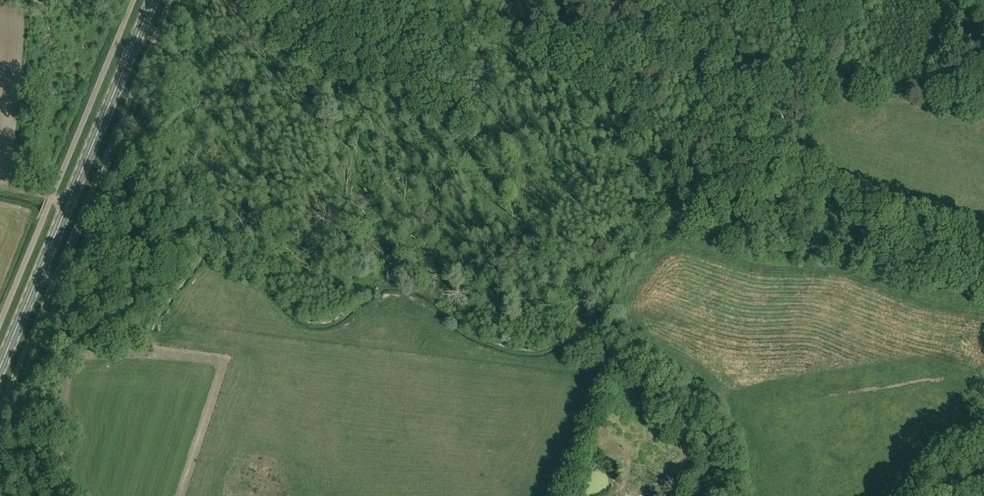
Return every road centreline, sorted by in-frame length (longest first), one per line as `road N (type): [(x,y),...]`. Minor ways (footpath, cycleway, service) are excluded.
road 1 (secondary): [(0,361),(145,0)]

